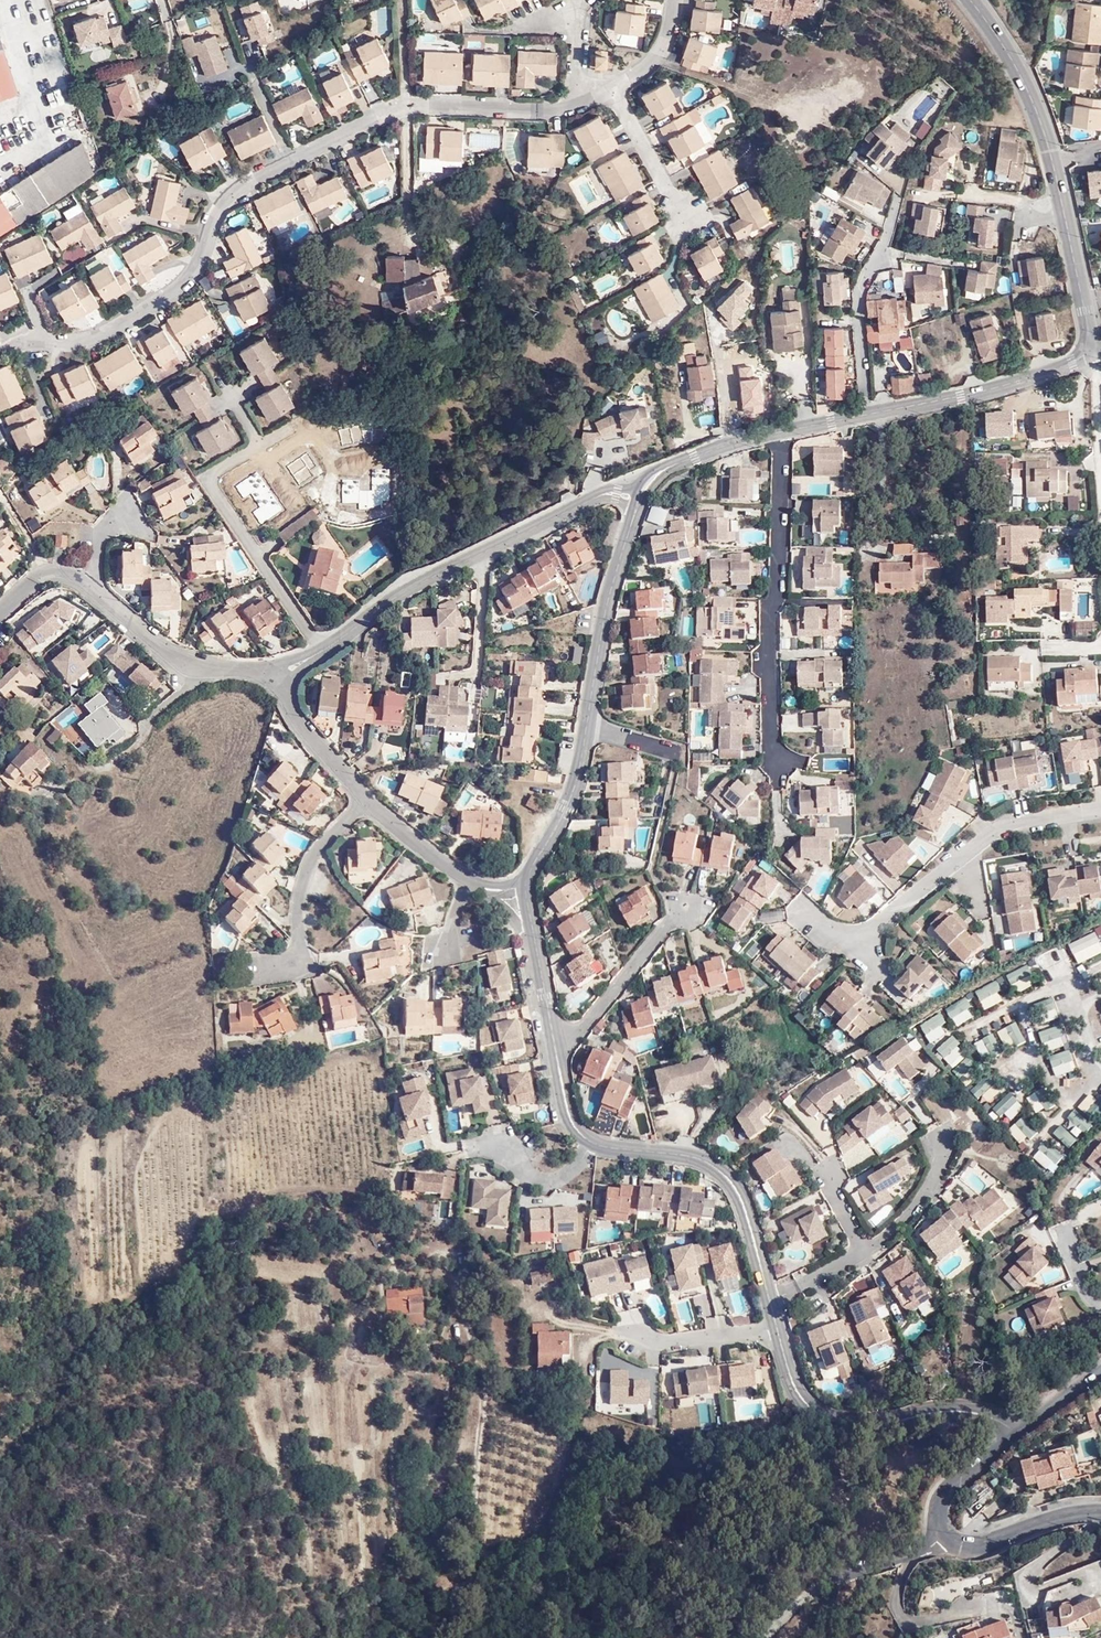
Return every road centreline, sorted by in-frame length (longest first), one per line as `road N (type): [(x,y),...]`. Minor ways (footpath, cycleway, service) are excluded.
road 1 (residential): [(558,1053),(569,1114),(585,1137),(700,1159),(735,1186),(787,1365),(816,1413),(853,1426),(961,1412),(1015,1431)]
road 2 (residential): [(10,342),(94,342),(159,305),(193,279),(211,221),(236,193),(409,106),(551,111),(591,96)]
road 3 (residential): [(1093,351),(1025,382),(705,453),(646,486)]
road 4 (residential): [(636,509),(609,599),(578,780),(528,882)]
road 5 (residential): [(970,0),(1006,48),(1044,133),(1093,351)]
road 6 (residential): [(283,682),(258,668),(188,666),(89,581),(32,579),(0,619)]
road 7 (residential): [(321,648),(401,593),(594,498)]
road 8 (residential): [(321,648),(210,479),(263,447)]
road 9 (track): [(406,0),(412,242)]
road 10 (residential): [(368,802),(315,856),(299,897),(303,962),(256,971)]
road 11 (unclassified): [(939,1528),(842,1570),(766,1637)]
road 12 (residential): [(684,909),(558,1053)]
road 13 (residential): [(939,1528),(955,1542),(985,1544),(1060,1516),(1100,1511)]
road 14 (residential): [(688,226),(612,86)]
road 15 (residential): [(368,802),(301,727),(283,682)]
road 16 (residential): [(484,886),(368,802)]
road 17 (residential): [(532,919),(558,1053)]
road 18 (residential): [(1015,1431),(943,1497),(939,1528)]

